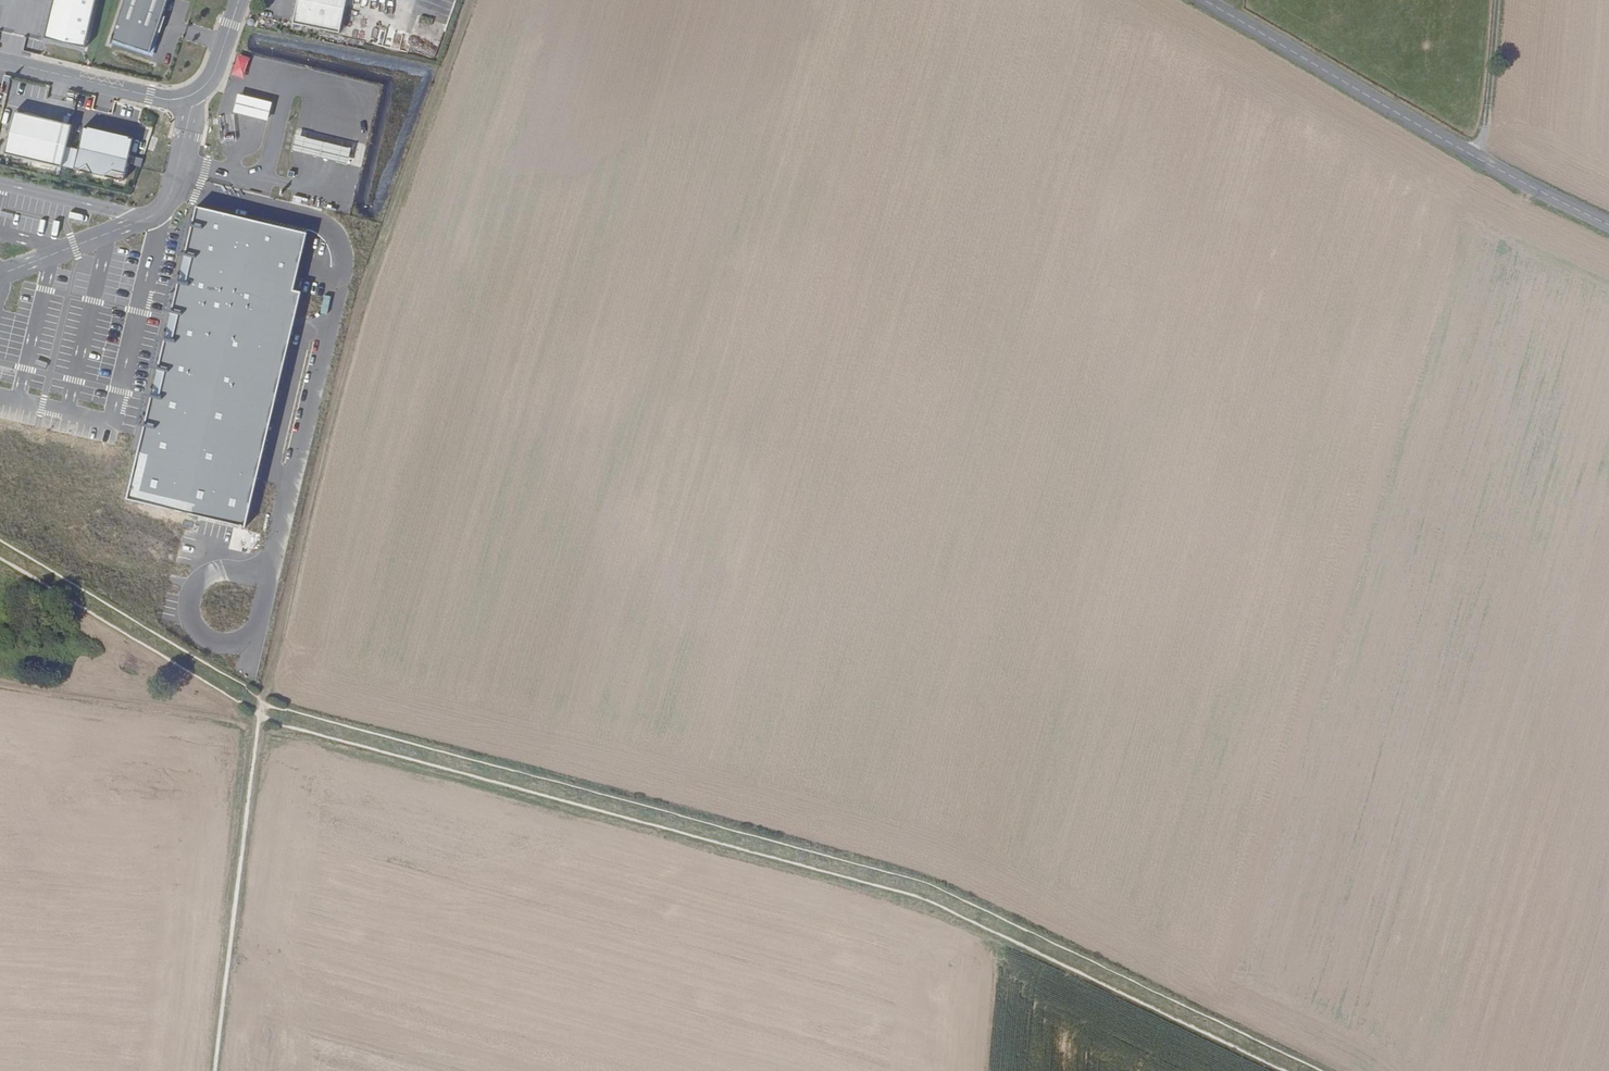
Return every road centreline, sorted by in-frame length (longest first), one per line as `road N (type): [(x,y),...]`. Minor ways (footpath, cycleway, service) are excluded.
road 1 (track): [(475,0),(316,460),(277,621),(264,715)]
road 2 (tertiary): [(1608,227),(1483,164),(1197,0)]
road 3 (unclassified): [(0,59),(168,99),(206,85),(224,45)]
road 4 (track): [(1477,161),(1499,0)]

